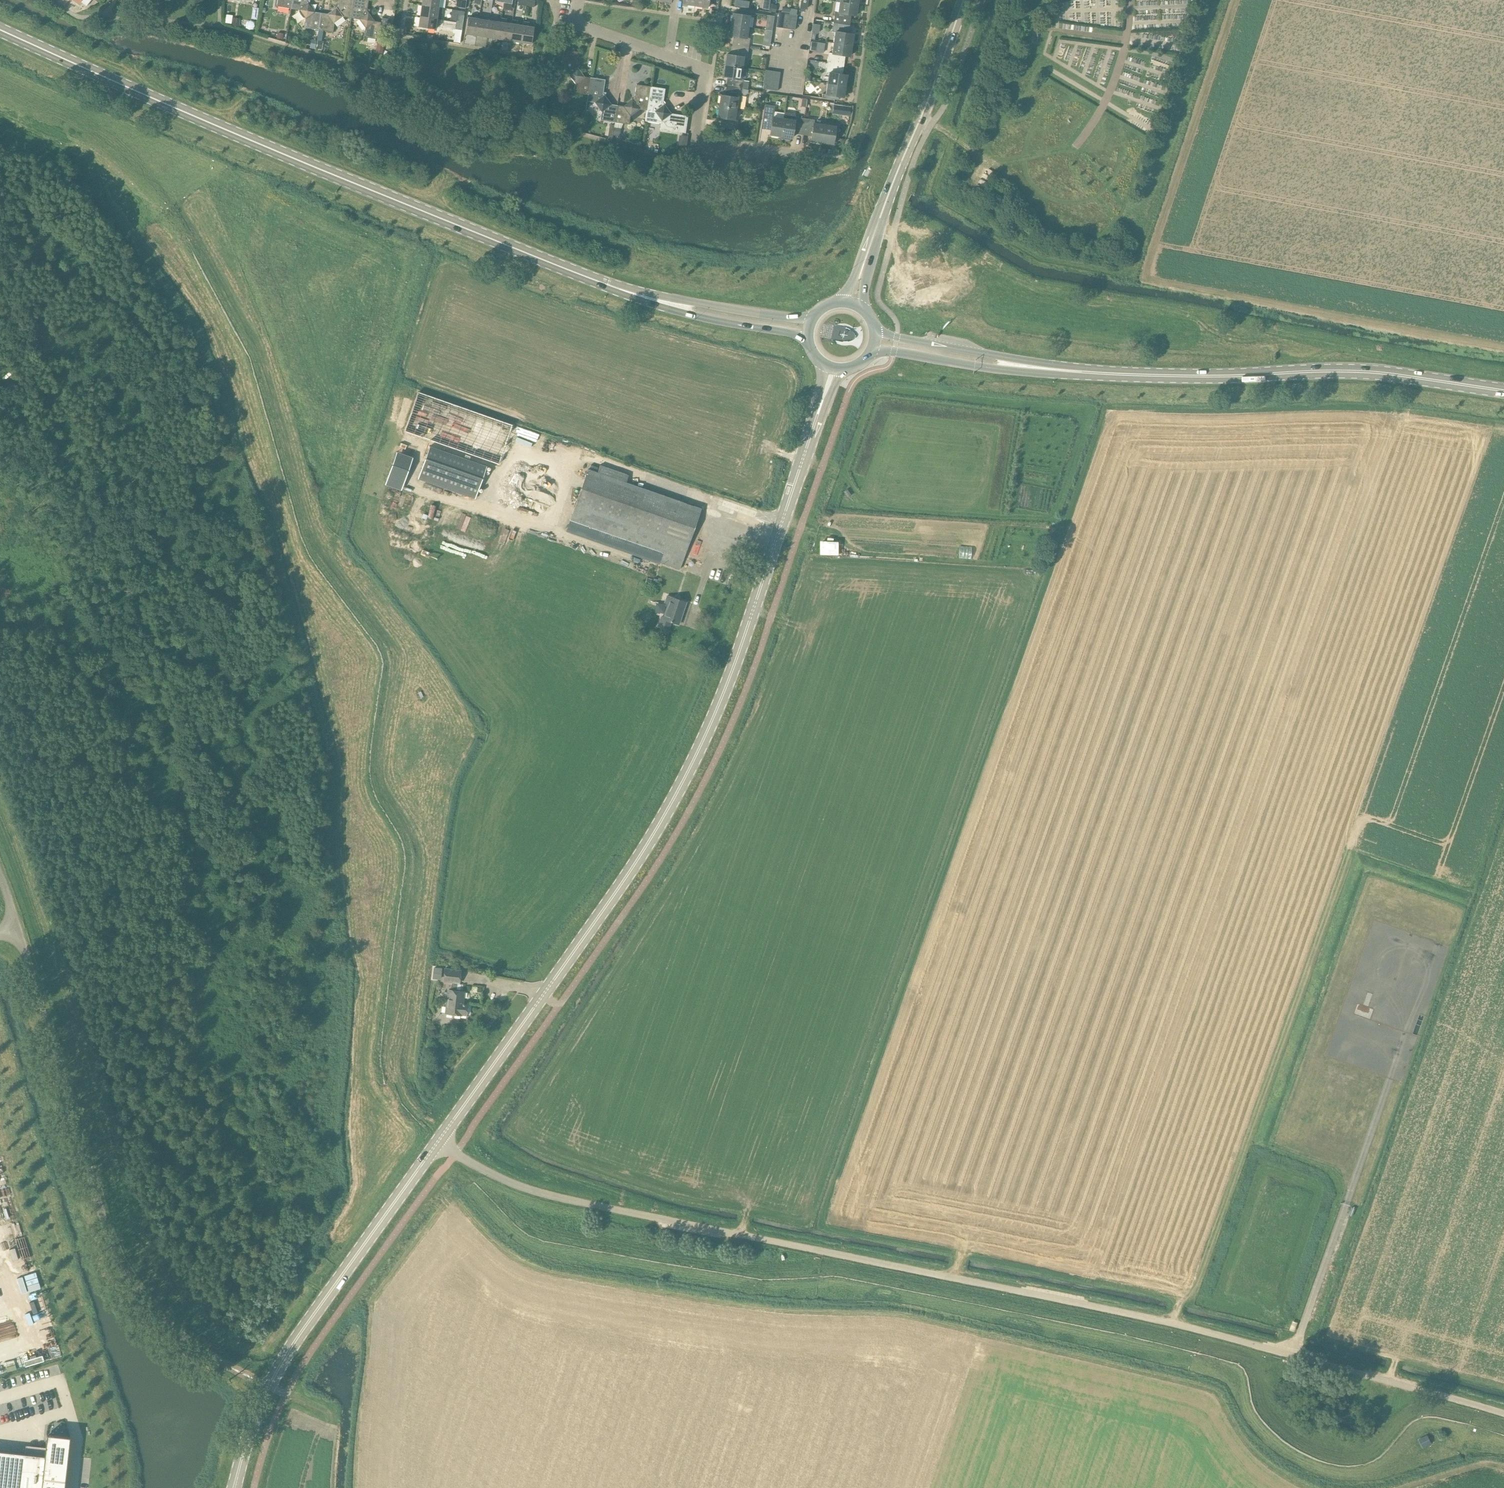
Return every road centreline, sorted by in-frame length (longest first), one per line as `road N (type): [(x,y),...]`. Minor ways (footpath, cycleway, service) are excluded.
road 1 (unclassified): [(1503,1413),(1194,1329),(540,1191),(497,1177),(438,1141)]
road 2 (tertiary): [(438,1141),(610,906),(676,793),(737,653),(822,402)]
road 3 (secondary): [(654,299),(466,230),(0,29)]
road 4 (unclassified): [(235,1371),(178,1333),(119,1265),(17,929)]
road 5 (secondary): [(1503,390),(1358,371),(1229,378),(1030,367)]
road 6 (tertiary): [(234,1487),(268,1388),(438,1141)]
road 7 (residential): [(761,154),(695,143),(704,70),(576,26),(579,0)]
road 8 (tertiary): [(864,266),(964,0)]
road 9 (secondary): [(811,321),(654,299)]
road 10 (secondary): [(1030,367),(875,334)]
road 11 (secondary): [(654,299),(691,315),(807,337)]
road 12 (secondary): [(873,348),(1030,367)]

